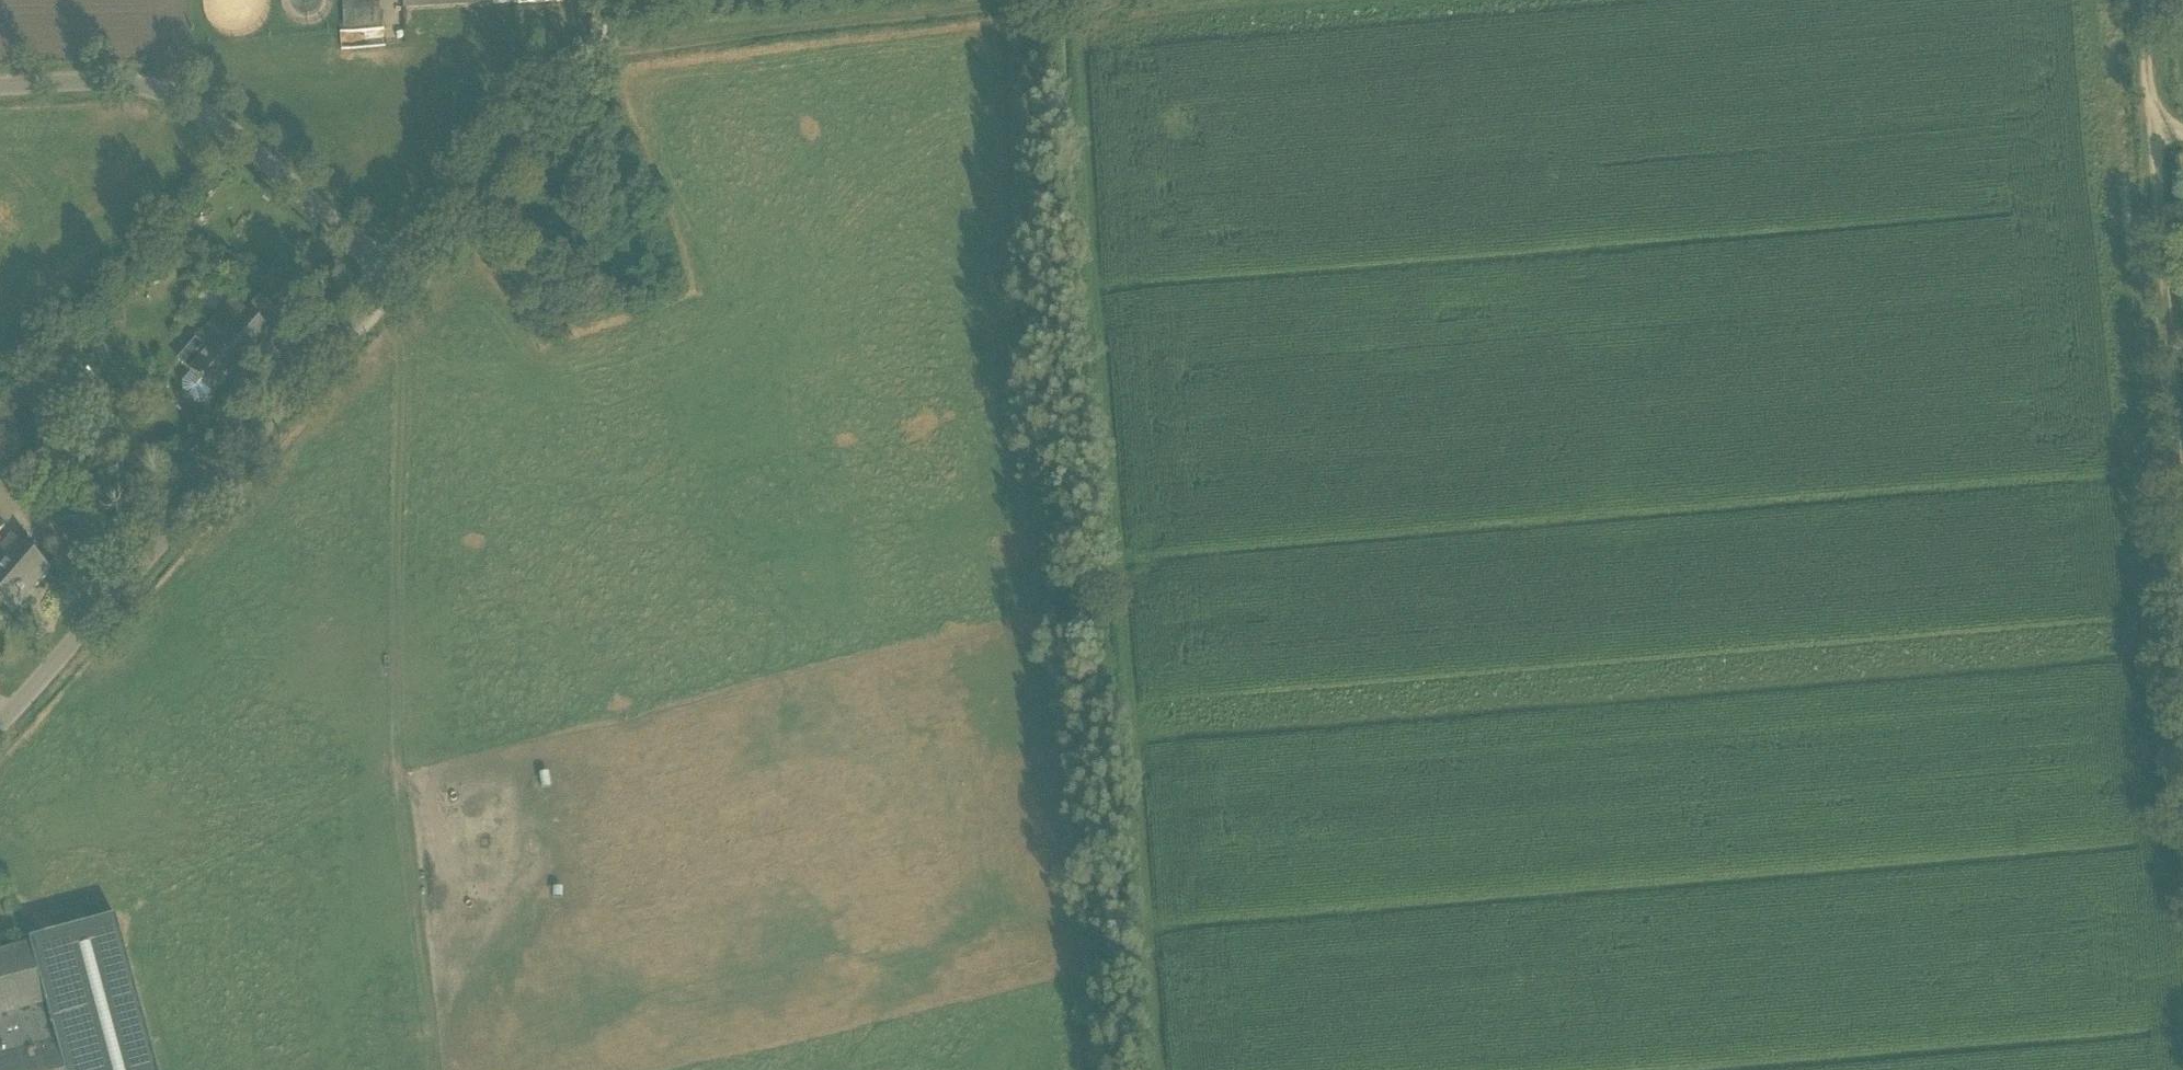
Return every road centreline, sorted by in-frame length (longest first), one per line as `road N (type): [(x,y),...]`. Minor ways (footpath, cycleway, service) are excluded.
road 1 (unclassified): [(0,721),(394,279)]
road 2 (track): [(605,0),(611,43),(1128,0)]
road 3 (track): [(2141,0),(2182,467)]
road 4 (unclassified): [(394,279),(182,97),(130,84),(0,86)]
road 5 (unclassified): [(394,279),(649,0)]

